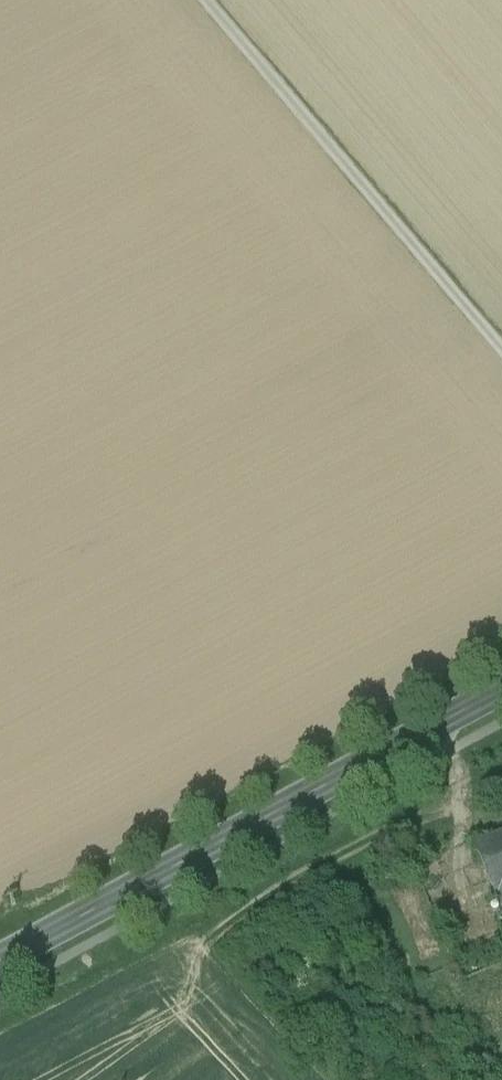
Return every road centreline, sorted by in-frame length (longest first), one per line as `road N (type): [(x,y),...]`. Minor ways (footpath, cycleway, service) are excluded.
road 1 (primary): [(501,691),(0,961)]
road 2 (track): [(204,941),(357,847),(460,811)]
road 3 (track): [(437,727),(459,783),(463,877),(475,934)]

